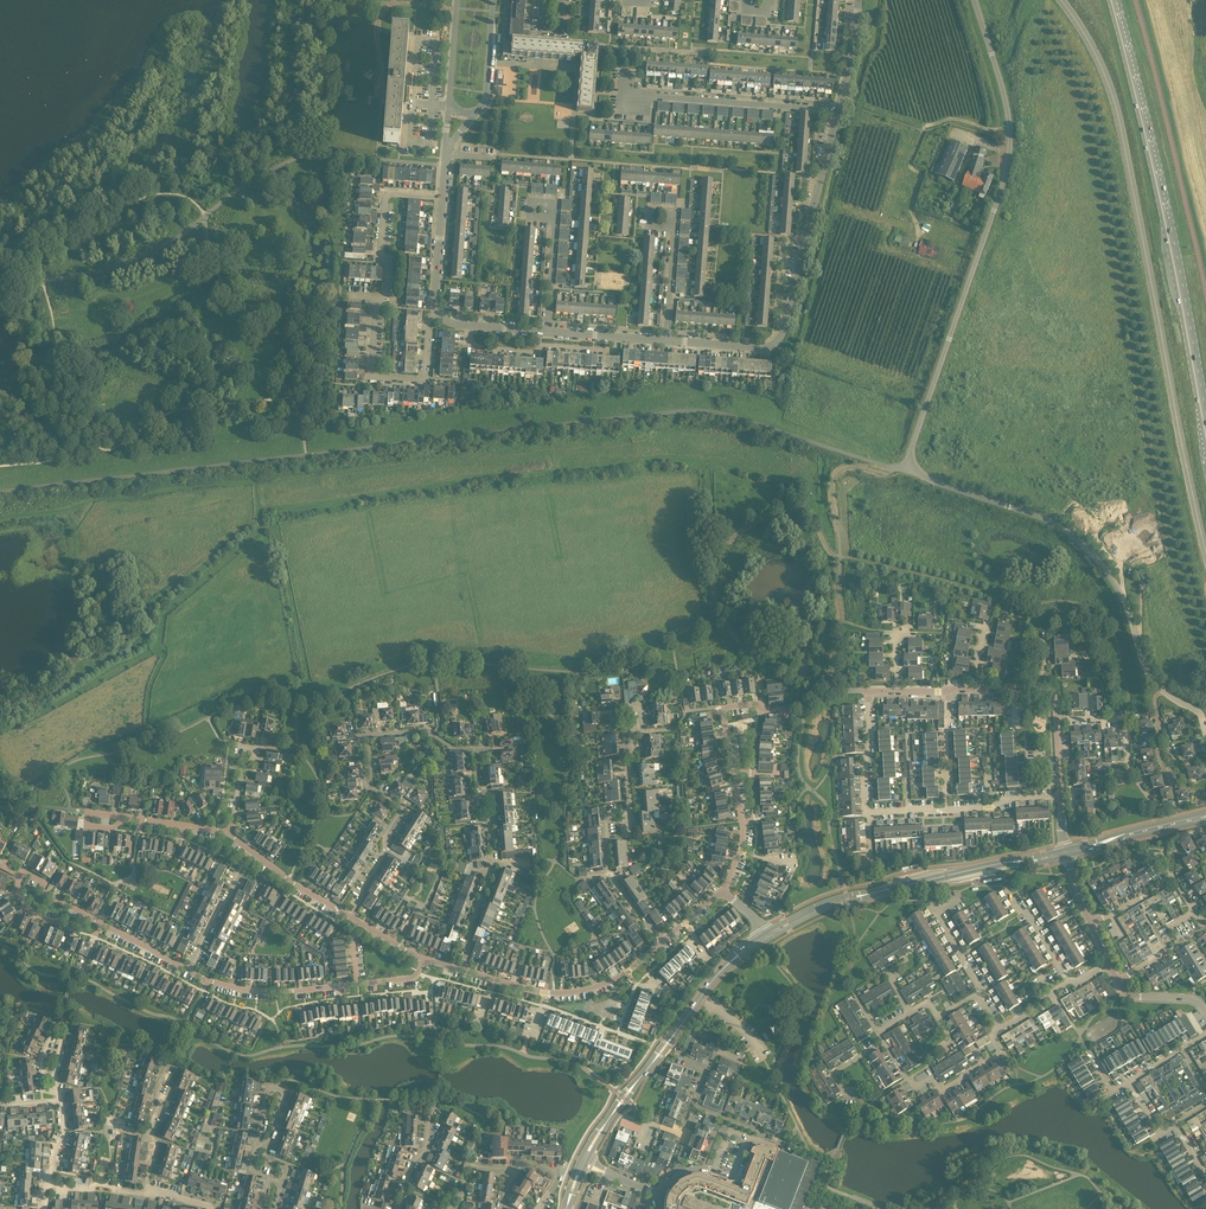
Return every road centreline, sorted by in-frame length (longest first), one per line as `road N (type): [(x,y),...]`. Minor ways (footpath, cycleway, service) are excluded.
road 1 (unclassified): [(0,491),(691,411),(727,415),(892,468)]
road 2 (unclassified): [(906,471),(1010,155),(1007,110),(974,0)]
road 3 (secondary): [(1113,0),(1201,412)]
road 4 (track): [(0,731),(152,652),(163,618),(257,536),(259,508)]
road 5 (unclassified): [(1160,688),(1106,570),(1067,531),(906,471)]
road 6 (residential): [(667,341),(776,346),(838,112)]
road 7 (residential): [(476,747),(453,748),(428,730),(368,735),(372,782),(404,808),(352,918)]
road 8 (tertiary): [(582,1163),(716,977),(767,937)]
road 9 (track): [(0,518),(251,482),(259,508)]
road 10 (tertiary): [(767,937),(835,902),(999,864)]
road 11 (residential): [(838,112),(626,95)]
road 12 (residential): [(438,313),(424,380),(372,377),(381,298)]
road 13 (residential): [(869,814),(1045,796)]
road 14 (residential): [(622,338),(613,349),(539,350),(482,345),(470,340),(467,325)]
road 15 (residential): [(884,1042),(907,1080),(934,1079),(943,1088),(999,1052),(993,1031)]
road 16 (residential): [(358,983),(258,992),(190,971)]
road 17 (residential): [(464,970),(554,993),(585,991),(626,973)]
road 18 (residential): [(92,918),(44,892),(42,881),(20,876),(30,910),(71,928)]
road 19 (residential): [(1057,719),(1129,716),(1131,771),(1151,800)]
road 20 (residential): [(381,298),(386,196),(443,198)]
road 21 (residential): [(723,708),(762,702),(765,712),(867,690)]
road 22 (residential): [(664,941),(610,874),(605,814)]
road 23 (residential): [(190,971),(249,849)]
road 24 (residential): [(255,1149),(268,1087),(285,1093),(271,1143)]
road 25 (residential): [(511,1171),(469,1170),(449,1206),(405,1187)]
road 26 (residential): [(869,814),(867,690)]
road 27 (residential): [(249,849),(352,918)]
road 28 (residential): [(723,891),(744,838),(733,772)]
road 29 (residential): [(1045,796),(1041,757),(1022,749),(1013,686)]

